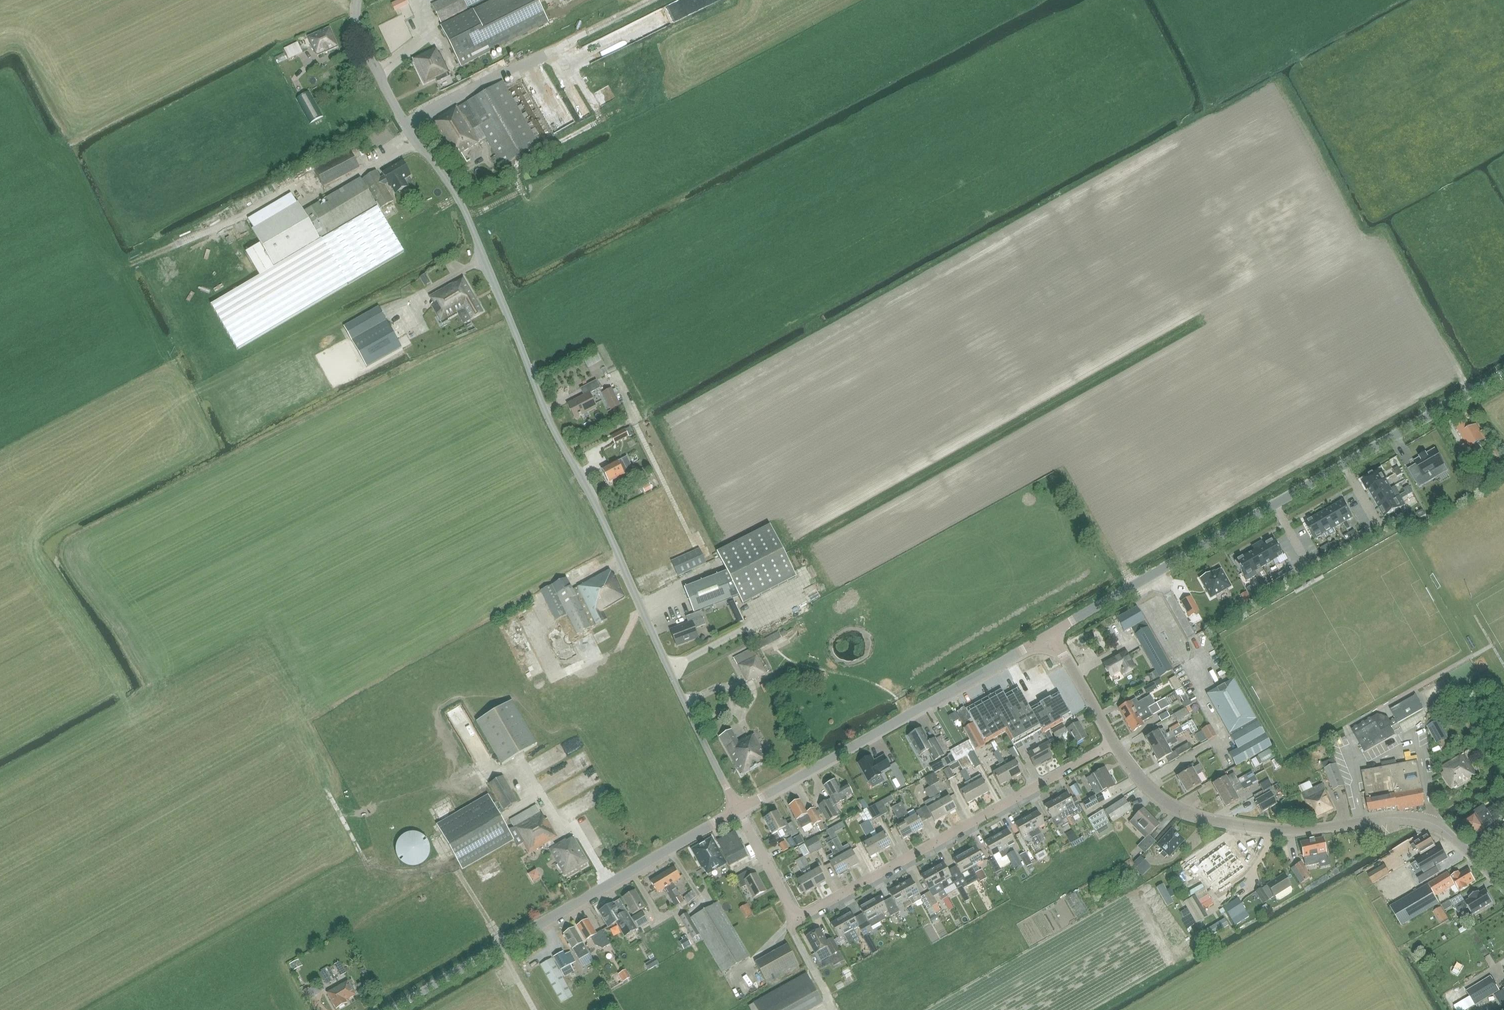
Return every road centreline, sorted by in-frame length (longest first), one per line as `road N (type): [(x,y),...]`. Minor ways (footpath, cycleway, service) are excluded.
road 1 (unclassified): [(738,810),(595,501),(539,400),(474,231),(404,125),(359,34),(357,0)]
road 2 (residential): [(738,810),(795,912),(1115,745)]
road 3 (tertiary): [(389,1009),(738,810)]
road 4 (unclassified): [(1466,851),(1414,819),(1298,831),(1191,816),(1159,799),(1115,745)]
road 5 (tertiary): [(738,810),(1052,636)]
road 6 (tertiary): [(1052,636),(1275,506)]
road 7 (tertiary): [(1345,465),(1503,373)]
road 8 (unclassified): [(1115,745),(1052,636)]

